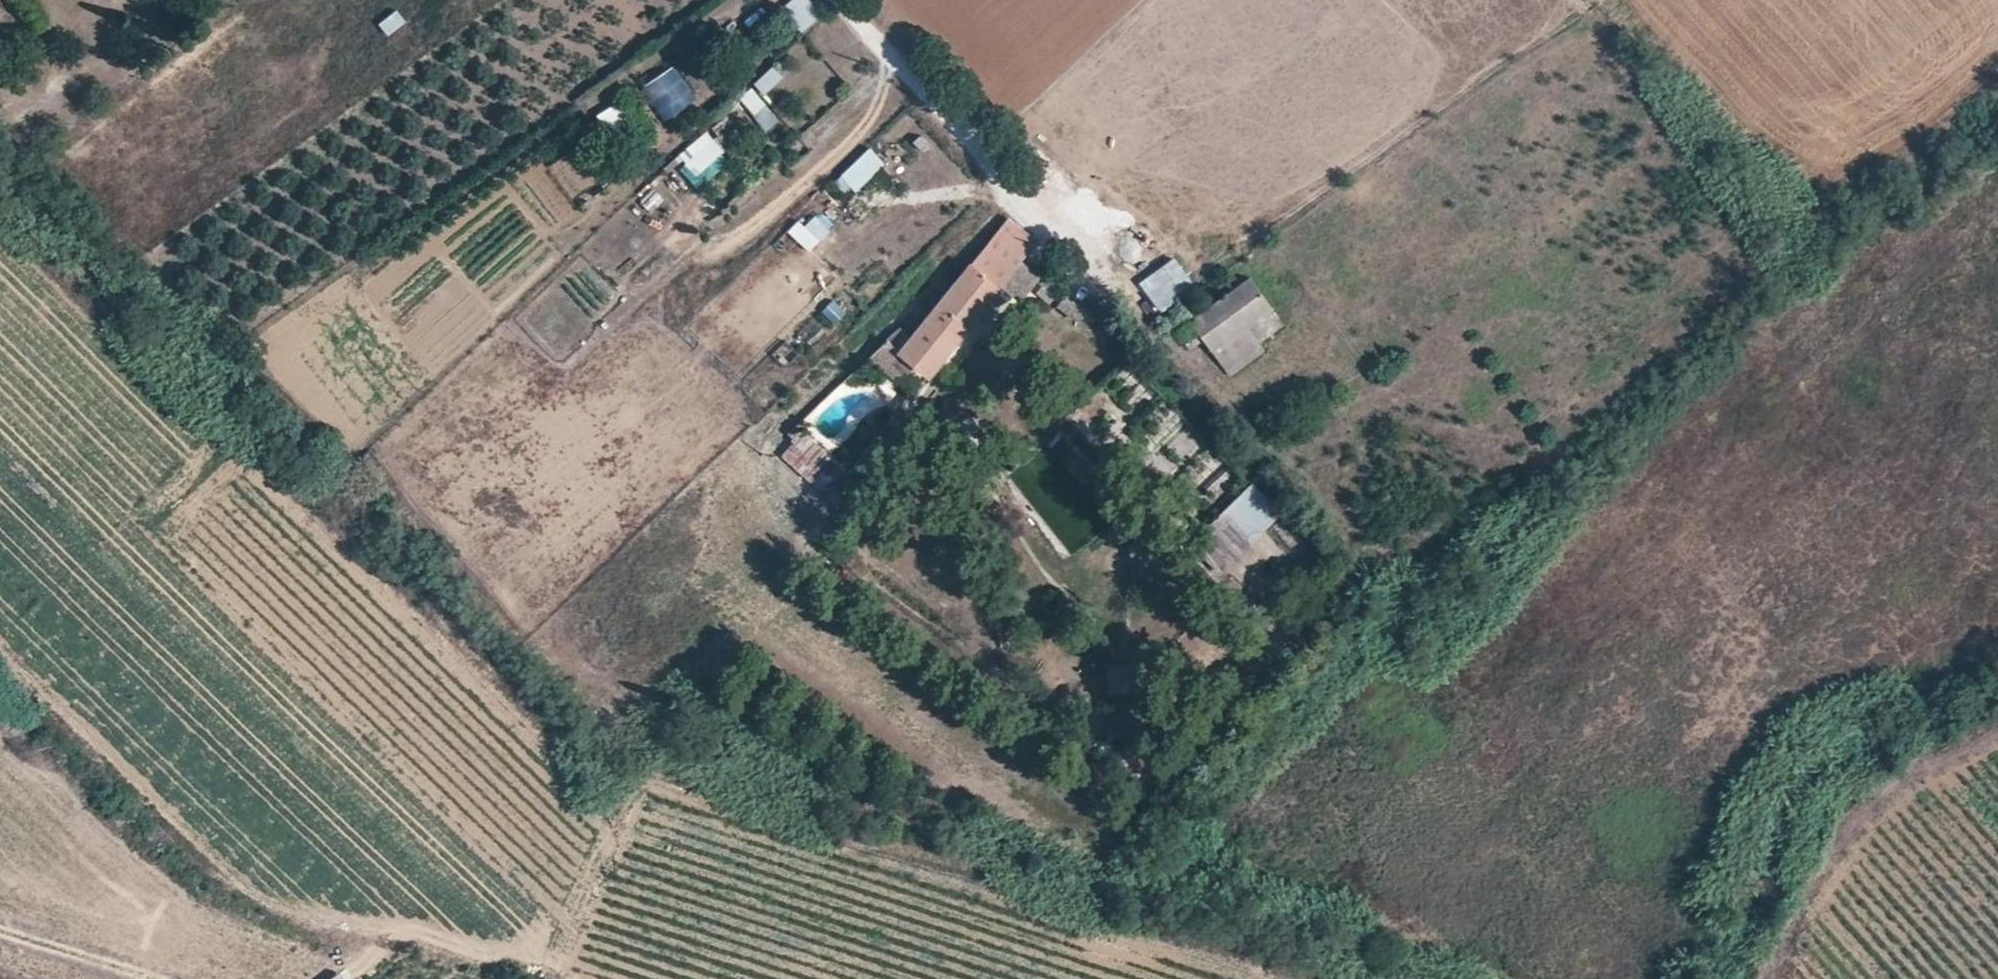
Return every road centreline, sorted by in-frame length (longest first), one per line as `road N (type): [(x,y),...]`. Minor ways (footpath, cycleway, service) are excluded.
road 1 (track): [(842,0),(1002,177),(1099,267)]

